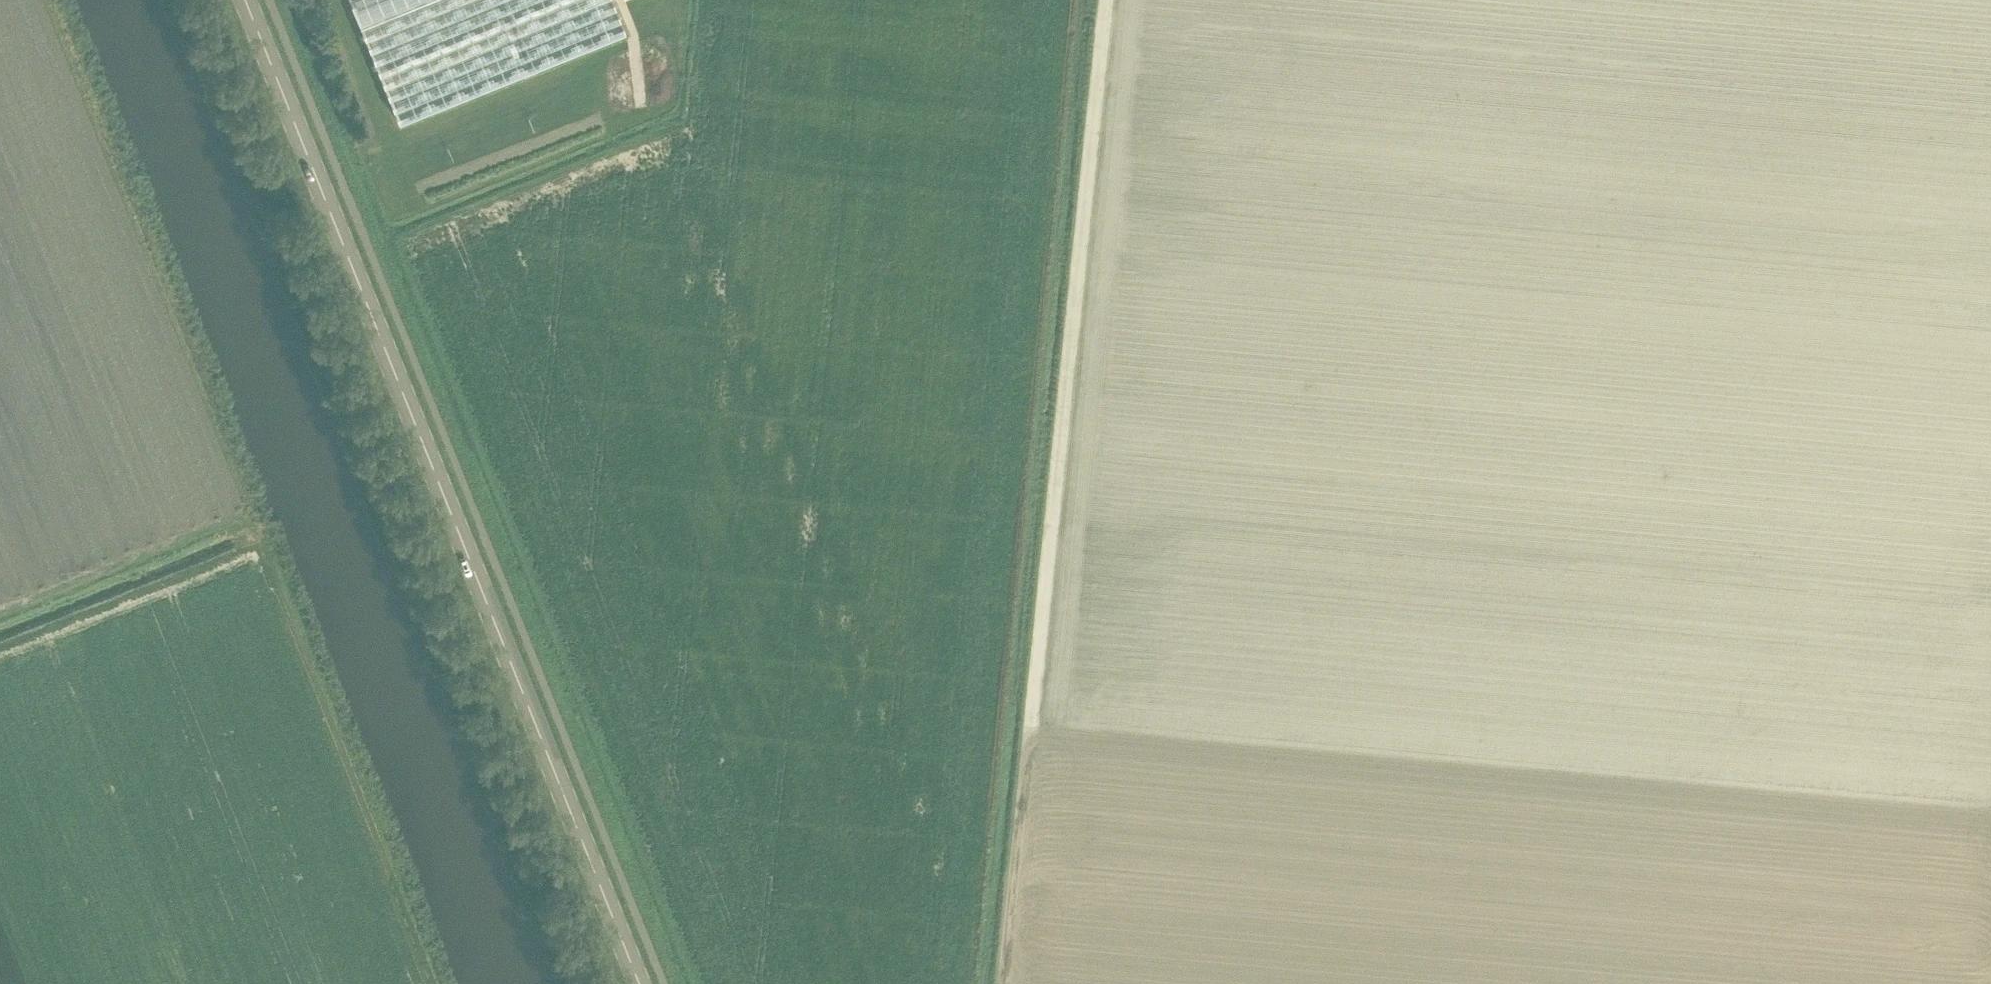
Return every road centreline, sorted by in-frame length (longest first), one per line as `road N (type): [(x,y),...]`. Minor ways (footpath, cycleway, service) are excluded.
road 1 (tertiary): [(640,983),(244,0)]

